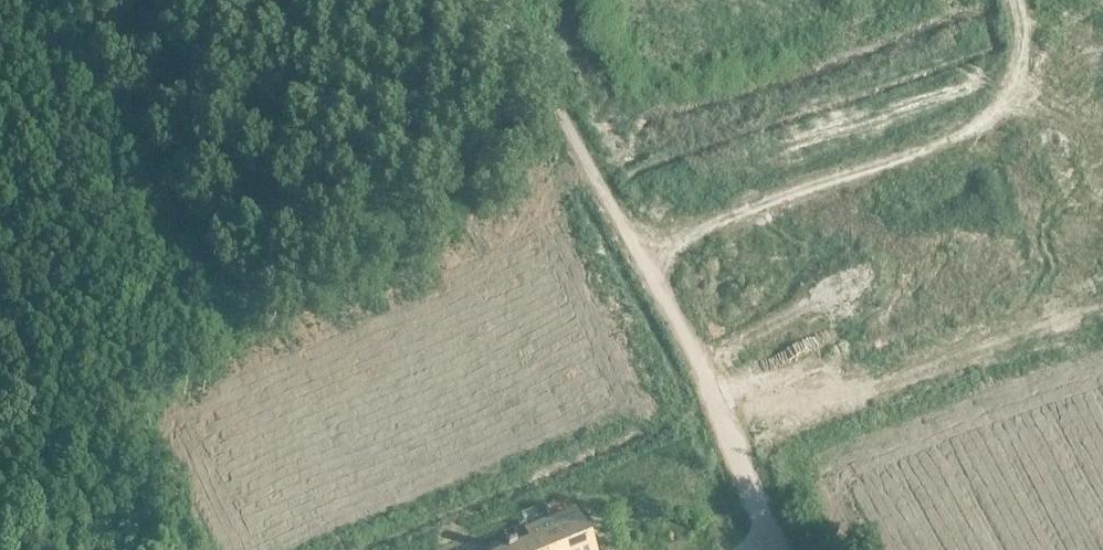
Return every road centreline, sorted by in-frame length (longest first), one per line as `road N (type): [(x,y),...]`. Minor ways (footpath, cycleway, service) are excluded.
road 1 (track): [(481,0),(782,549)]
road 2 (track): [(1010,0),(1021,40),(1010,78),(982,111),(921,144),(619,250)]

